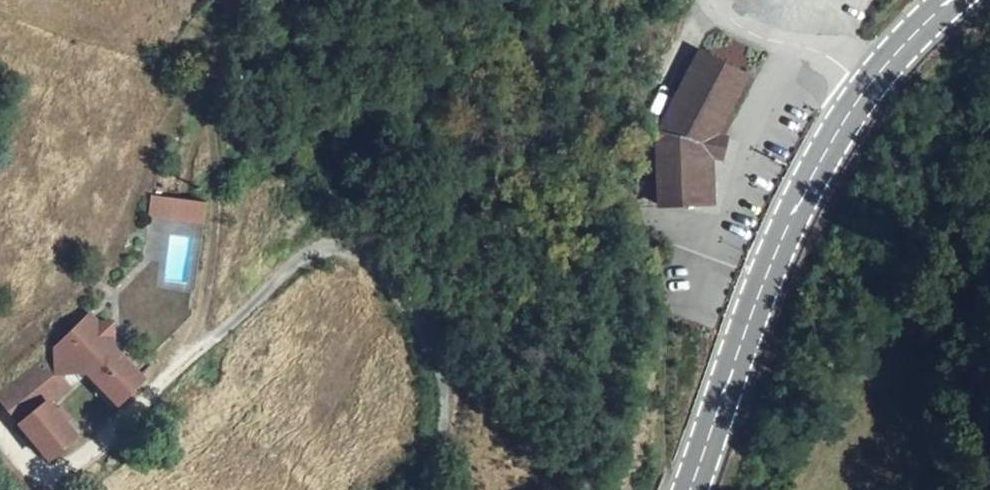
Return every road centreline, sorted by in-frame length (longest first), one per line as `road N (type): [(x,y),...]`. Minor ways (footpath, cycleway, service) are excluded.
road 1 (secondary): [(864,92),(834,135),(776,254),(691,489)]
road 2 (unclassified): [(864,92),(828,57),(732,22),(716,0)]
road 3 (secondary): [(952,0),(864,92)]

